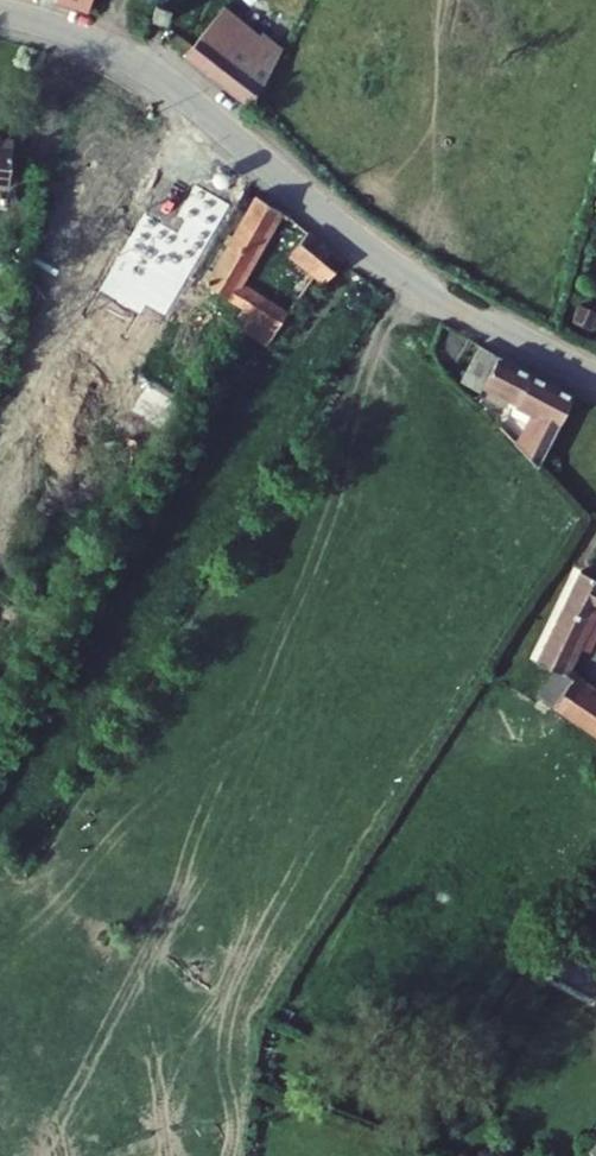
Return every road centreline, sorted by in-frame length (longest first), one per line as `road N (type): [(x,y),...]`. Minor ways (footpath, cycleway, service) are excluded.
road 1 (tertiary): [(0,13),(61,26),(136,62),(390,266),(595,377)]

